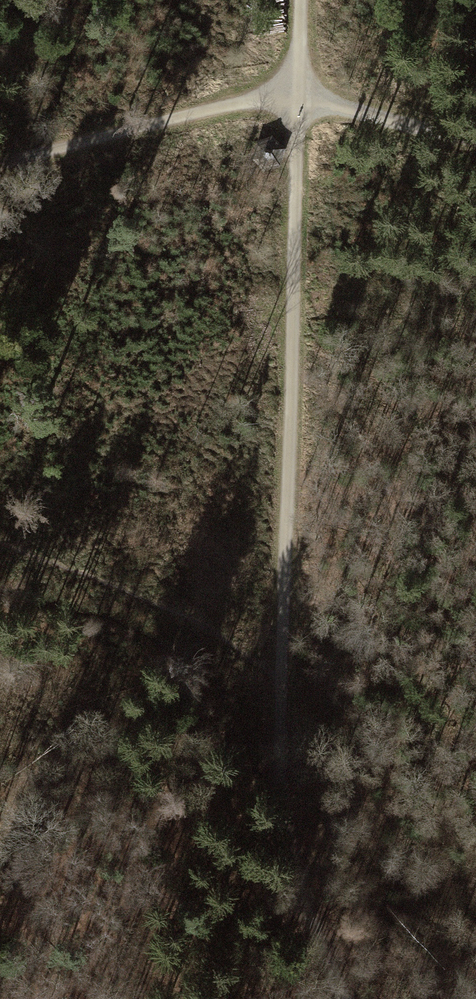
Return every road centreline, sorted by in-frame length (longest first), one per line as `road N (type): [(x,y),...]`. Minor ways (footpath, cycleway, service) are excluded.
road 1 (track): [(300,0),(281,683)]
road 2 (track): [(475,145),(295,97),(241,101),(0,165)]
road 3 (track): [(281,683),(278,787),(316,937),(347,998)]

